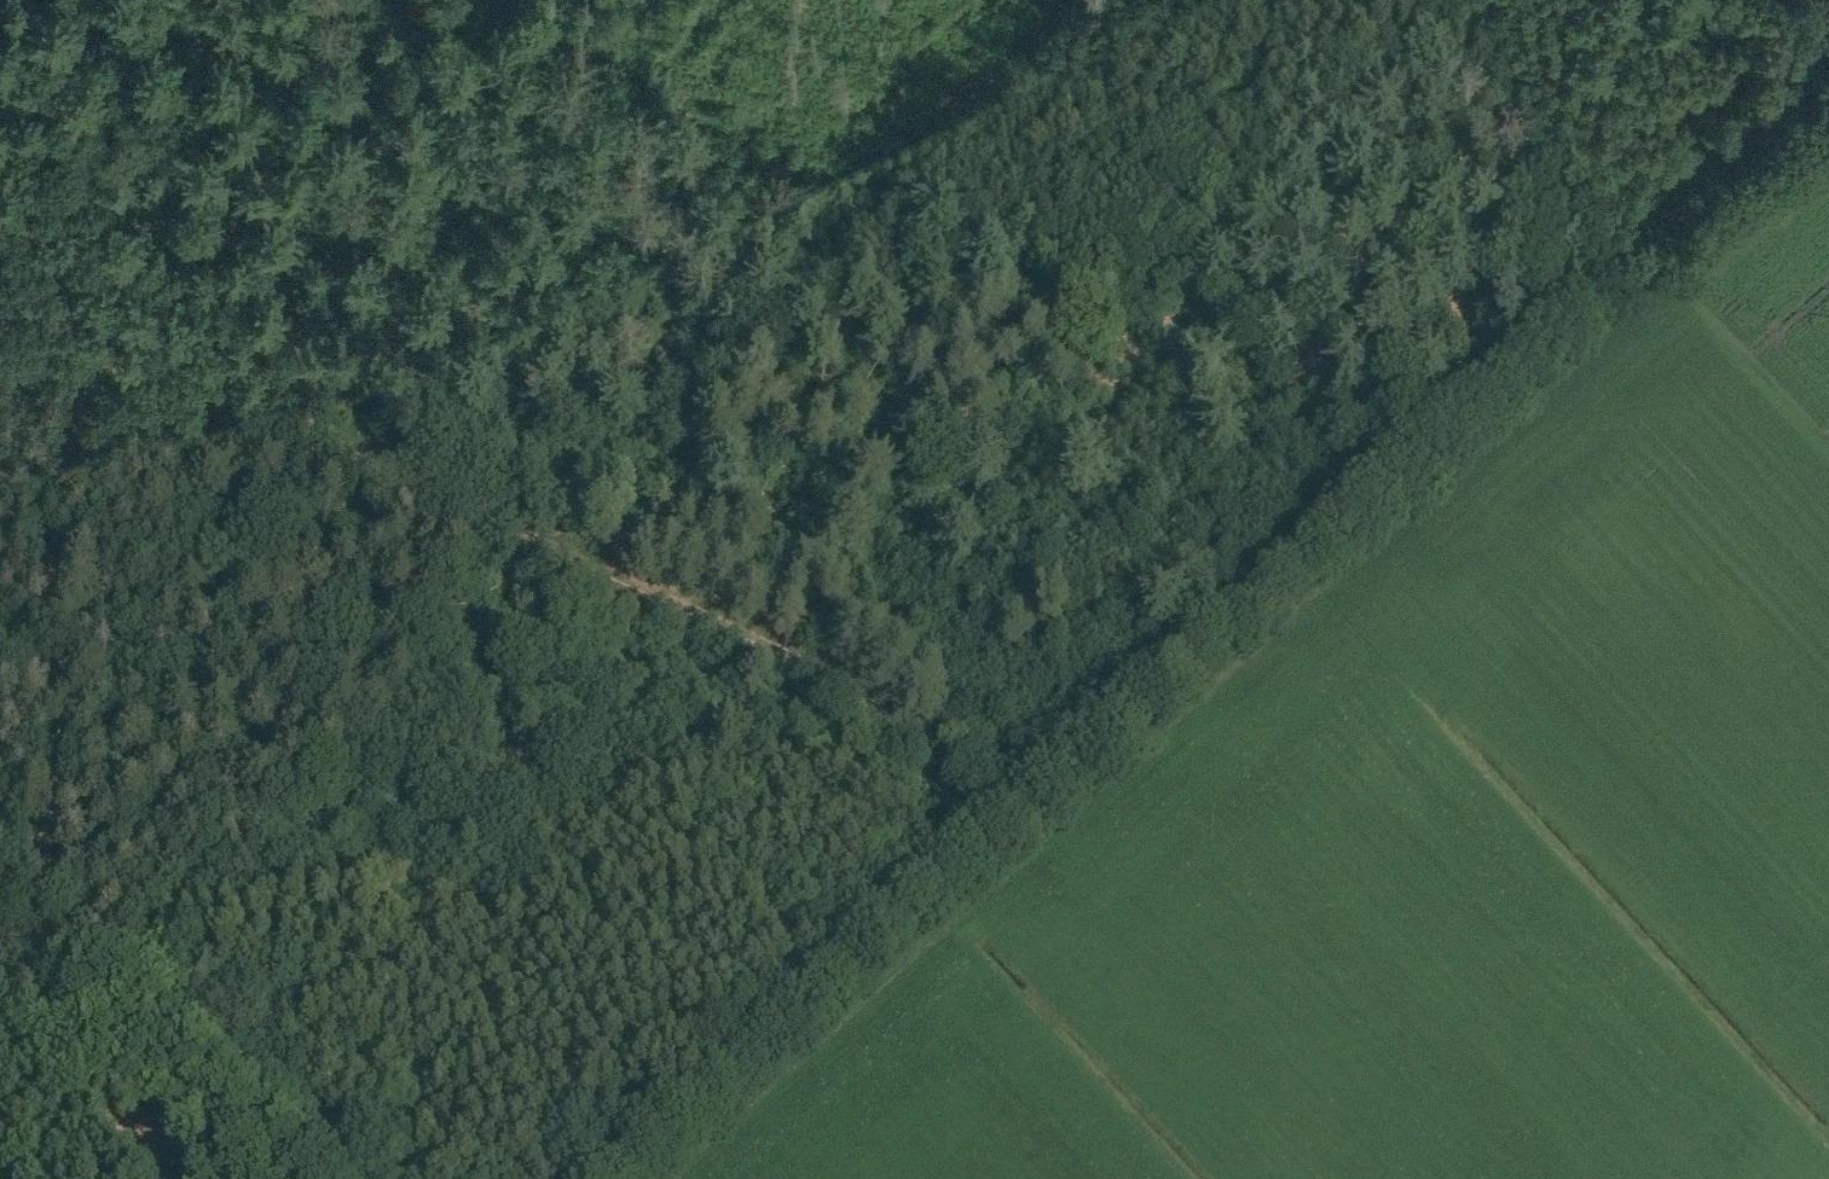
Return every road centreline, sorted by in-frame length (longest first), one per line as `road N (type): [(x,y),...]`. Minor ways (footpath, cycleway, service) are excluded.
road 1 (track): [(0,320),(865,696),(910,727),(983,844),(1828,83)]
road 2 (track): [(612,1178),(983,844)]

